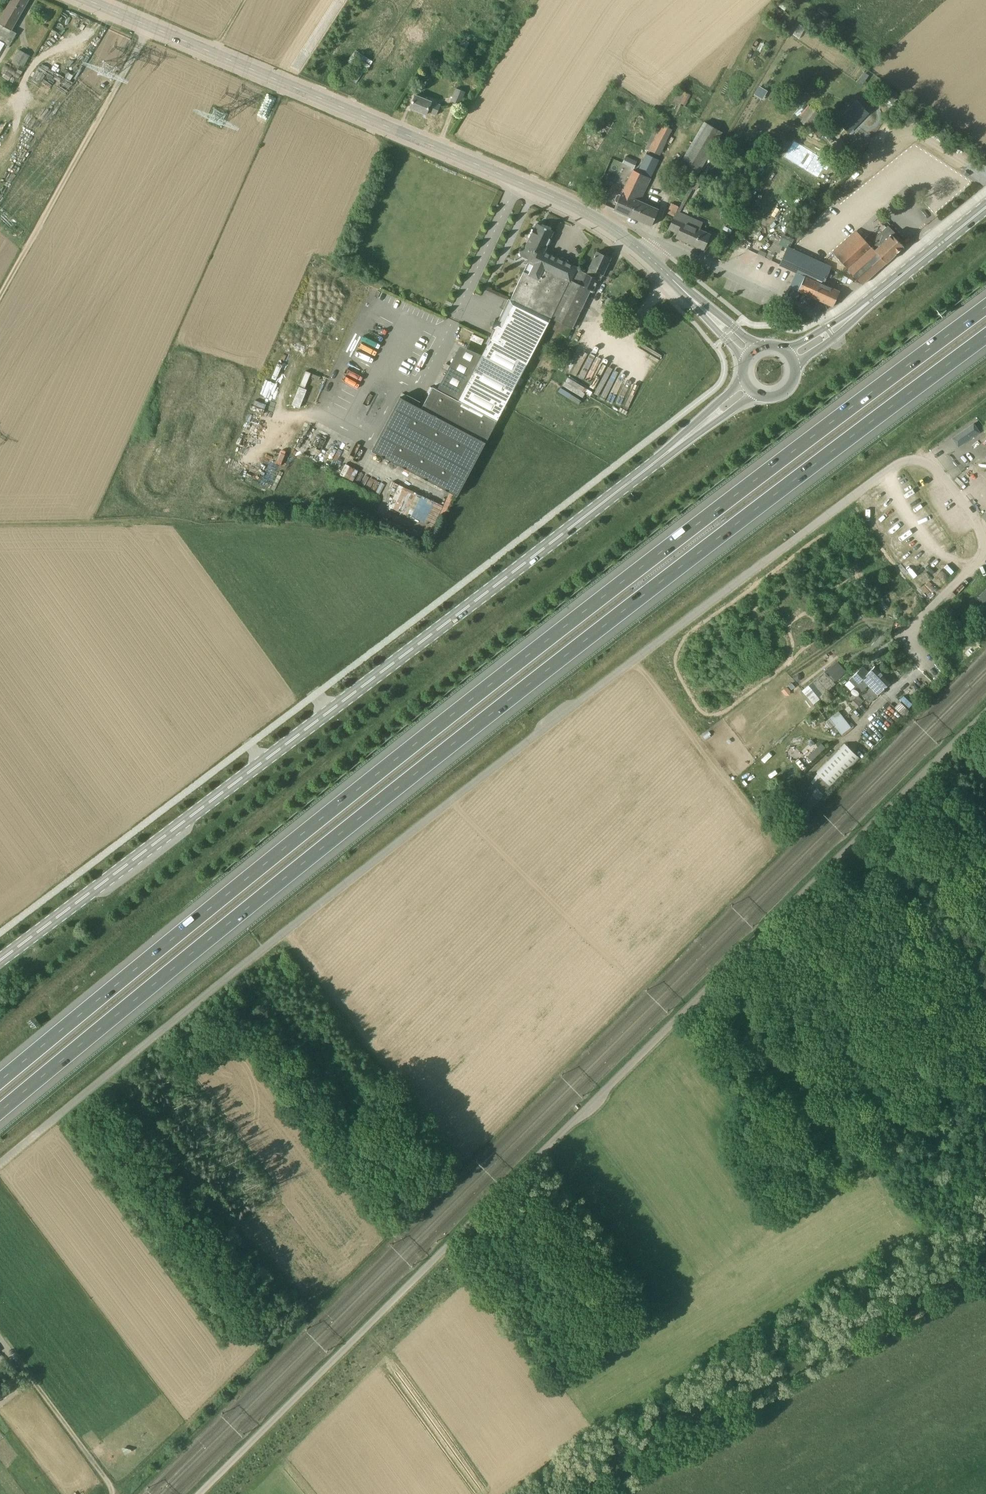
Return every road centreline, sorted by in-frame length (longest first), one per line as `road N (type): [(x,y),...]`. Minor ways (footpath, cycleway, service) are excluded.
road 1 (motorway): [(0,1116),(559,663),(985,342)]
road 2 (motorway): [(985,310),(546,643),(0,1083)]
road 3 (unclassified): [(0,1167),(492,770),(839,509),(909,461),(931,466)]
road 4 (unclassified): [(985,713),(203,1493)]
road 5 (secondary): [(0,962),(680,442)]
road 6 (tertiary): [(696,302),(628,240),(579,209),(87,0)]
road 7 (track): [(985,1273),(603,1493)]
road 8 (track): [(150,26),(0,294)]
road 9 (unclassified): [(937,672),(902,635),(983,546),(931,466)]
road 10 (track): [(16,1360),(109,1485)]
road 11 (secondary): [(870,301),(985,208)]

